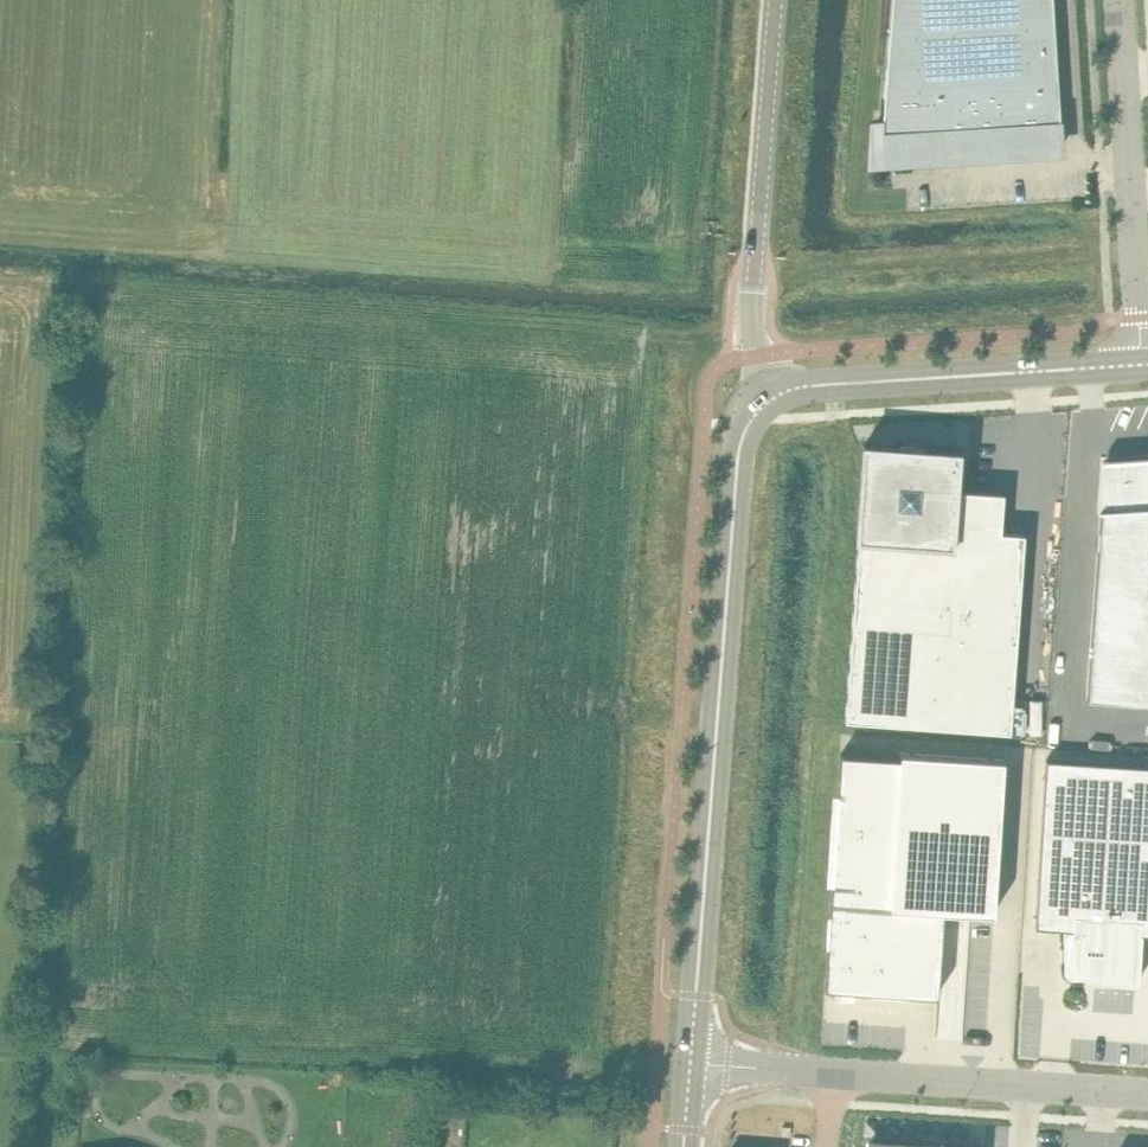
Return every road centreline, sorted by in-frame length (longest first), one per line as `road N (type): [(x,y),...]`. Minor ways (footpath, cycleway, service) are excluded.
road 1 (secondary): [(690,1063),(740,446),(757,411),(780,393)]
road 2 (unclassified): [(780,393),(761,355),(753,310),(776,0)]
road 3 (unclassified): [(1142,364),(1121,0)]
road 4 (secondary): [(1142,364),(780,393)]
road 5 (unclassified): [(1147,1093),(834,1072)]
road 6 (unclassified): [(834,1072),(690,1063)]

